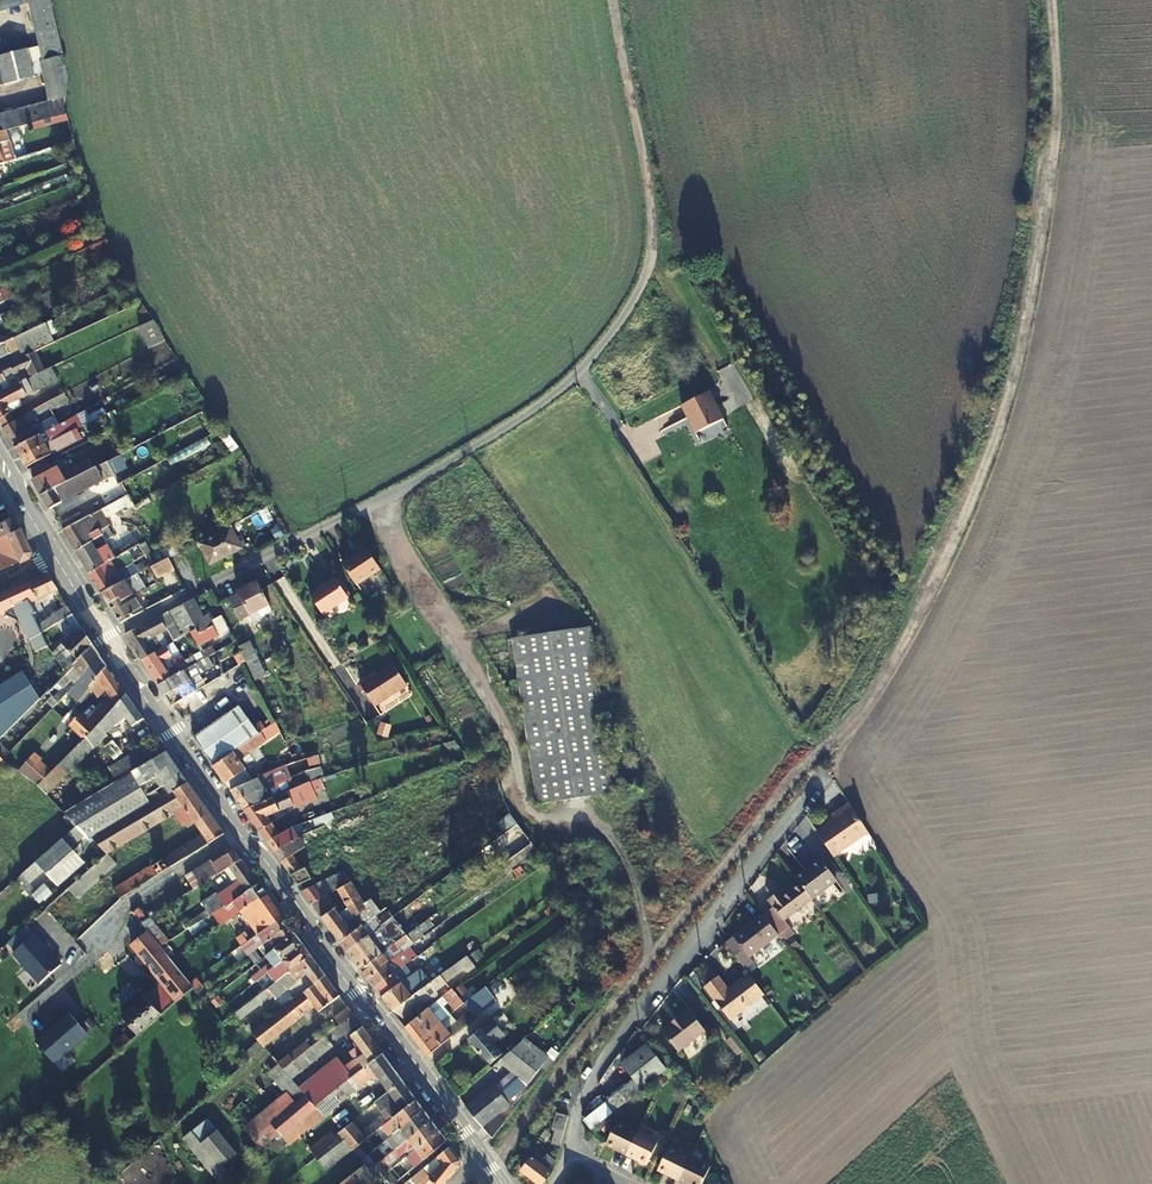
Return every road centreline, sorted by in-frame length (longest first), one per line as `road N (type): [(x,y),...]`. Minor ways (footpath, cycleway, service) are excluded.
road 1 (track): [(1052,0),(1056,116),(1031,300),(995,442),(941,570),(856,716),(794,778),(666,936),(492,1170)]
road 2 (residential): [(188,596),(491,436),(569,380),(620,320),(646,274),(651,233),(611,0)]
road 3 (tertiary): [(55,558),(317,944),(502,1183)]
road 4 (residential): [(570,1165),(576,1120),(612,1048),(822,774)]
road 5 (track): [(650,958),(618,846),(588,816)]

